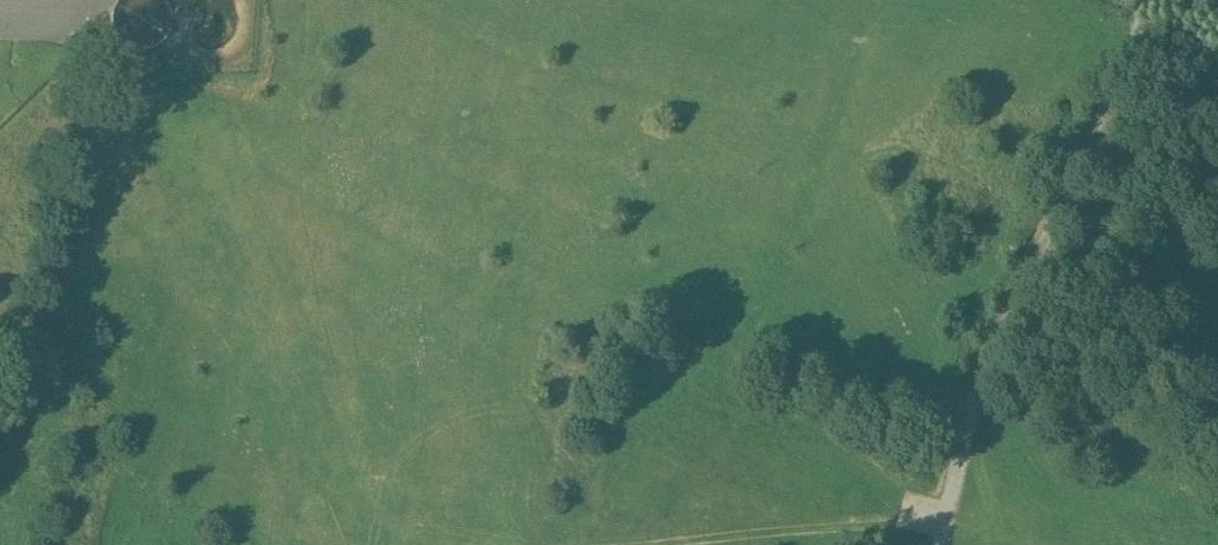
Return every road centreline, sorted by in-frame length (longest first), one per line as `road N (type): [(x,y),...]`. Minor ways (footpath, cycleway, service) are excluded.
road 1 (track): [(947,537),(982,379),(1014,292),(1117,103),(1152,0)]

